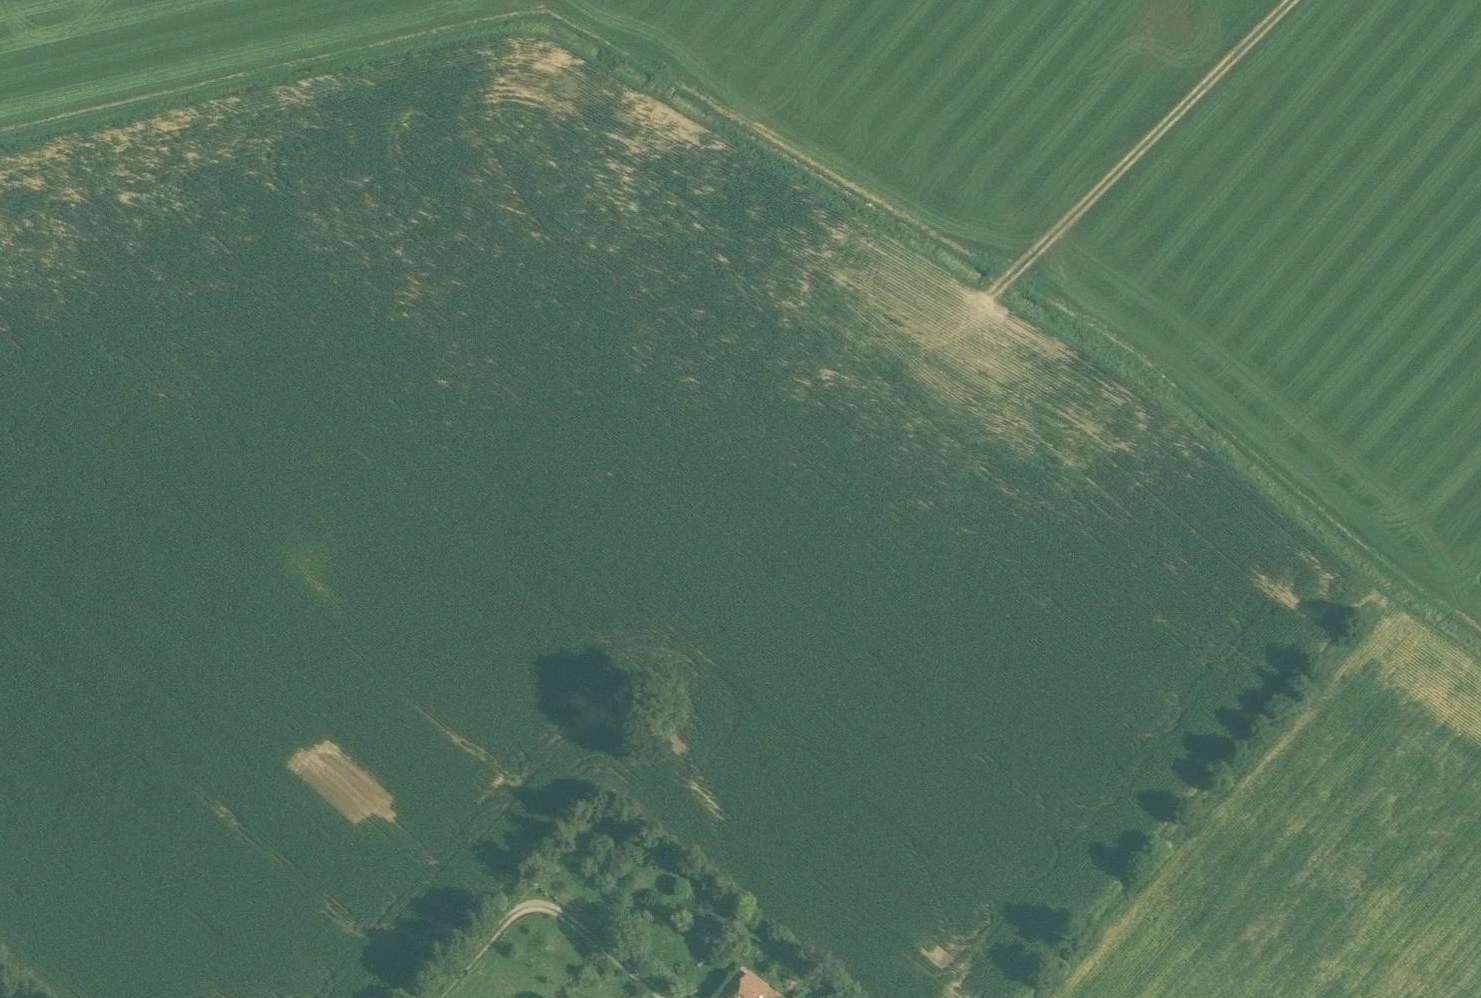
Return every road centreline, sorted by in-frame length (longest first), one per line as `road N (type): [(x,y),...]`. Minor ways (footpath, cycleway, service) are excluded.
road 1 (track): [(434,997),(518,905),(547,902),(675,997)]

